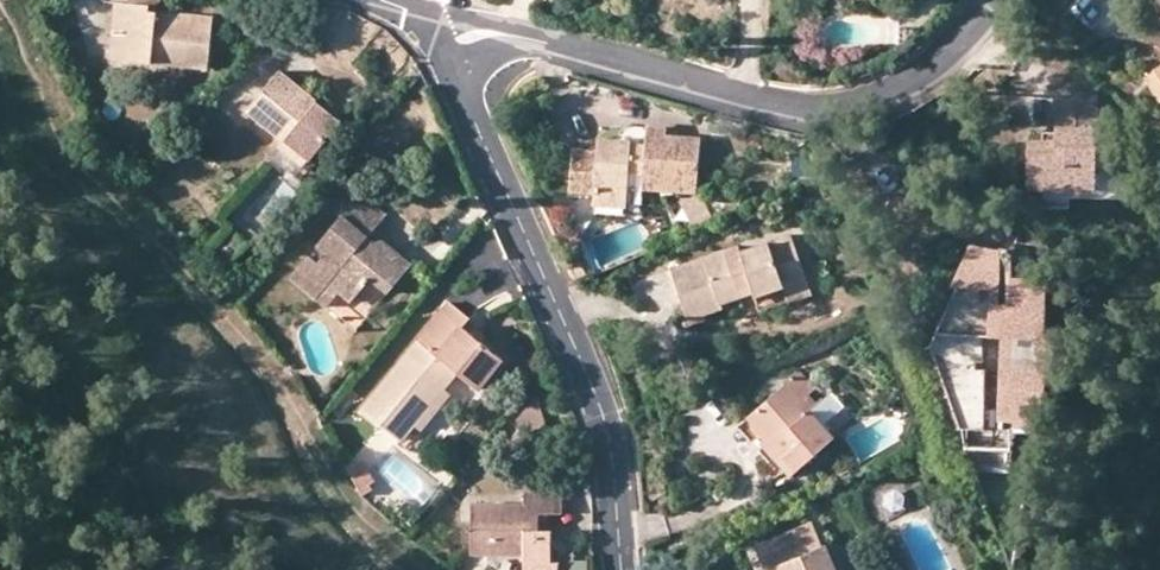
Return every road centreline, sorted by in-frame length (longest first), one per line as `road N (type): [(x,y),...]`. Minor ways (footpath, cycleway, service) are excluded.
road 1 (residential): [(440,43),(488,32),(735,96),(833,107),(913,77),(996,0)]
road 2 (residential): [(617,569),(605,435),(592,387),(440,43)]

